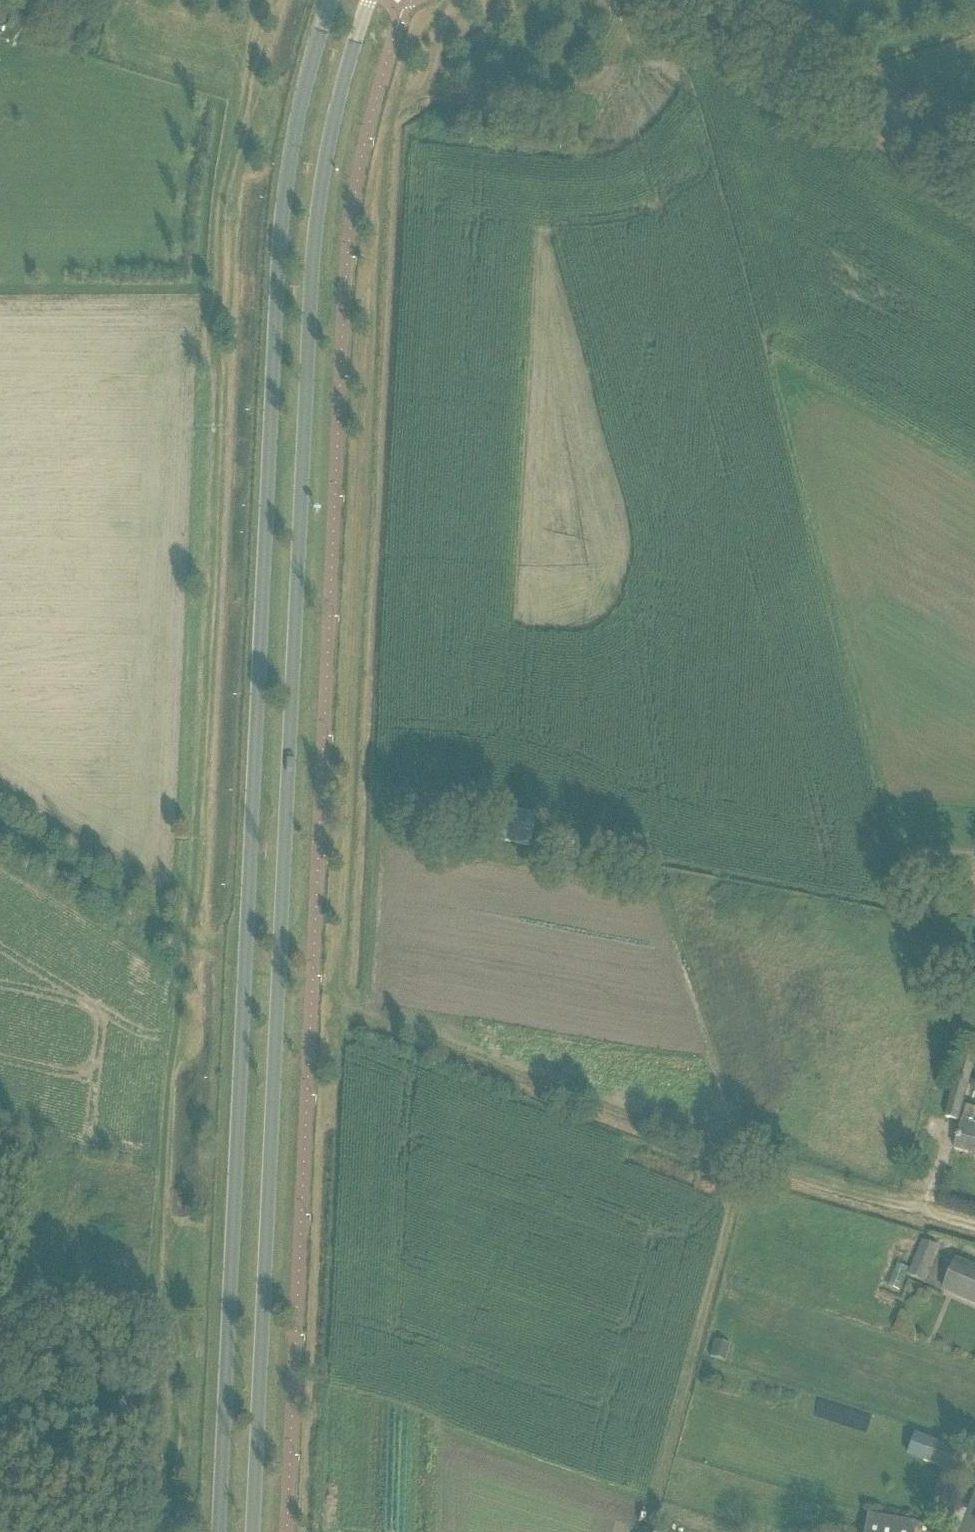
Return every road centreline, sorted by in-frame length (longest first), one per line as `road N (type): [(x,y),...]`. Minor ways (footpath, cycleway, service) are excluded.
road 1 (secondary): [(250,1531),(322,156),(370,0)]
road 2 (secondary): [(328,0),(288,142),(272,313),(219,1531)]
road 3 (track): [(322,996),(705,1147),(974,1221)]
road 4 (tertiary): [(974,179),(648,0)]
road 5 (track): [(0,828),(90,887),(182,933)]

